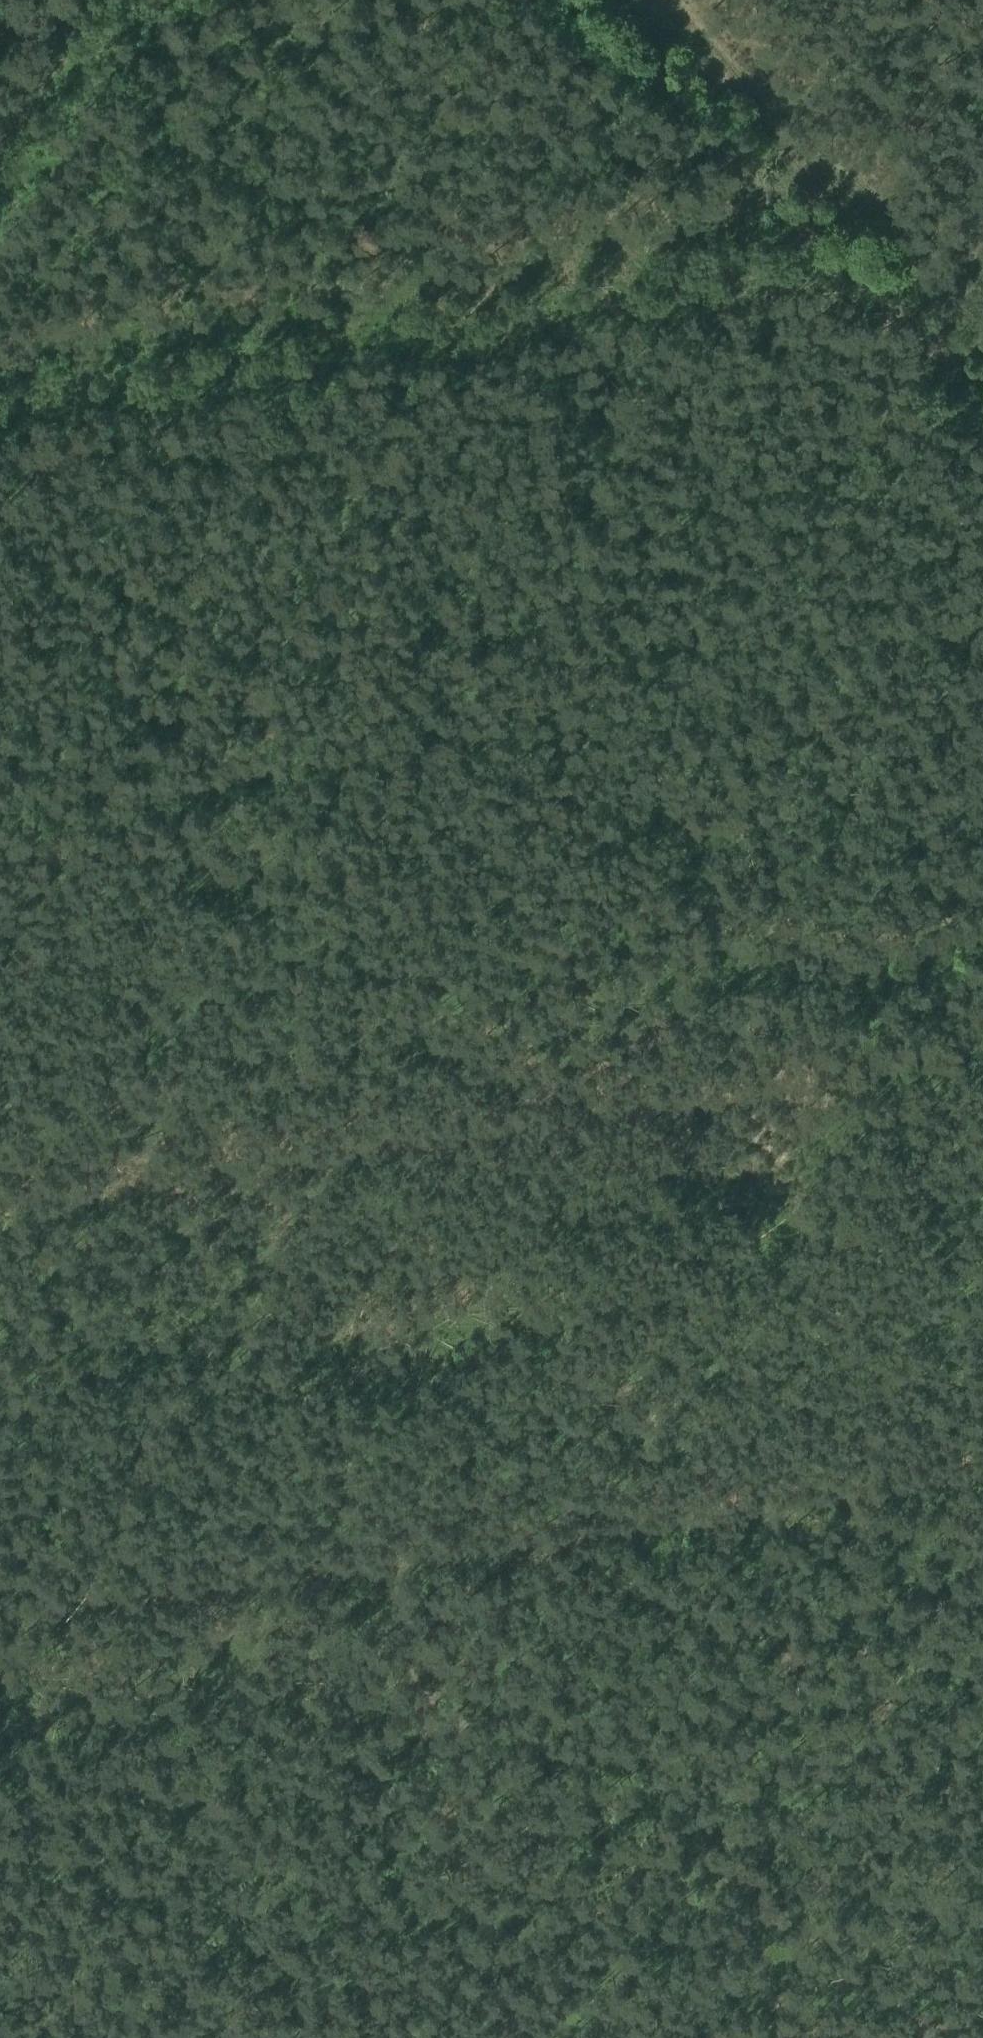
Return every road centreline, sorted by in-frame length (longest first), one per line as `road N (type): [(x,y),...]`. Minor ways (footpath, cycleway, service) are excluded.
road 1 (track): [(982,395),(571,0)]
road 2 (track): [(82,0),(20,151),(0,174)]

